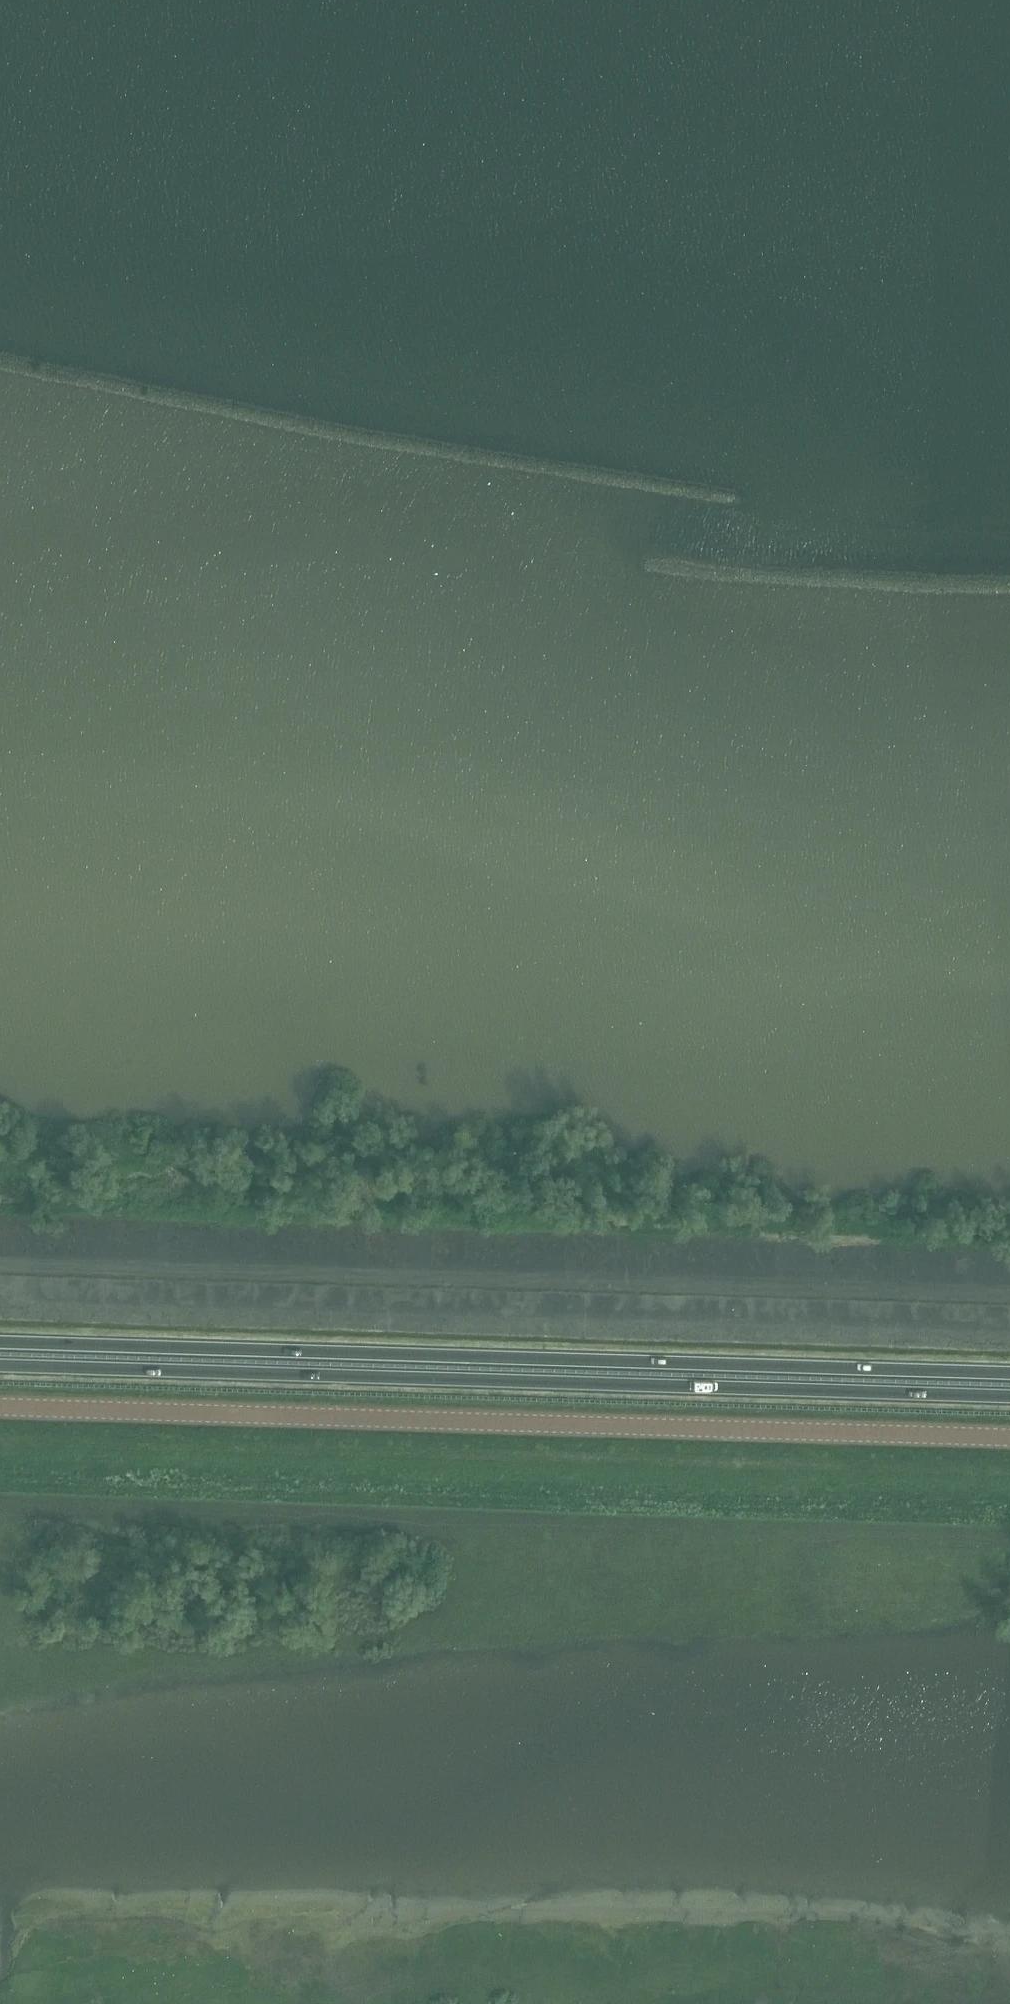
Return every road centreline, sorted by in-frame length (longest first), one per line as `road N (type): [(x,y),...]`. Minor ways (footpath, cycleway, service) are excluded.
road 1 (trunk): [(1009,1379),(0,1347)]
road 2 (tertiary): [(1009,1438),(0,1407)]
road 3 (trunk): [(0,1366),(1009,1397)]

